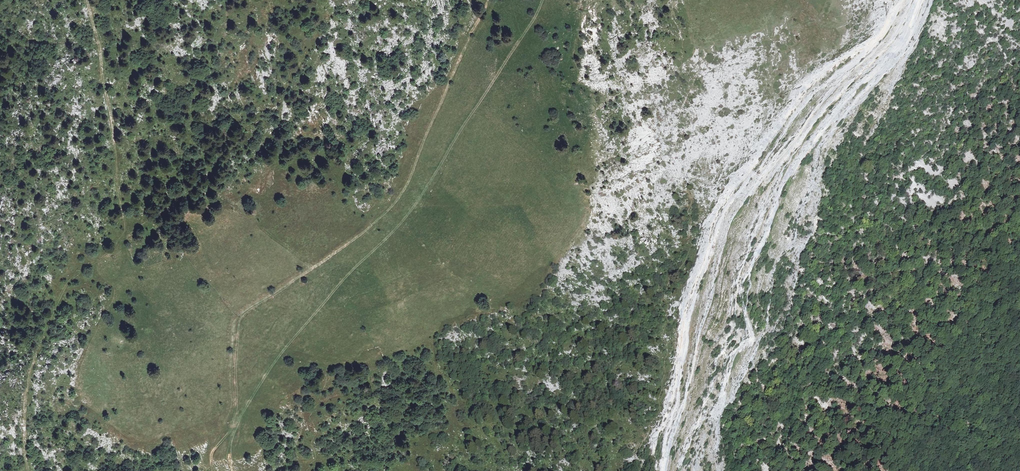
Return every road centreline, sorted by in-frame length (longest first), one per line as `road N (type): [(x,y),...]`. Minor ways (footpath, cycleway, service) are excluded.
road 1 (track): [(487,0),(400,195),(239,323),(233,431)]
road 2 (track): [(29,470),(32,367),(64,290),(123,236),(117,180)]
road 3 (track): [(542,0),(384,241)]
road 4 (track): [(87,0),(117,180)]

